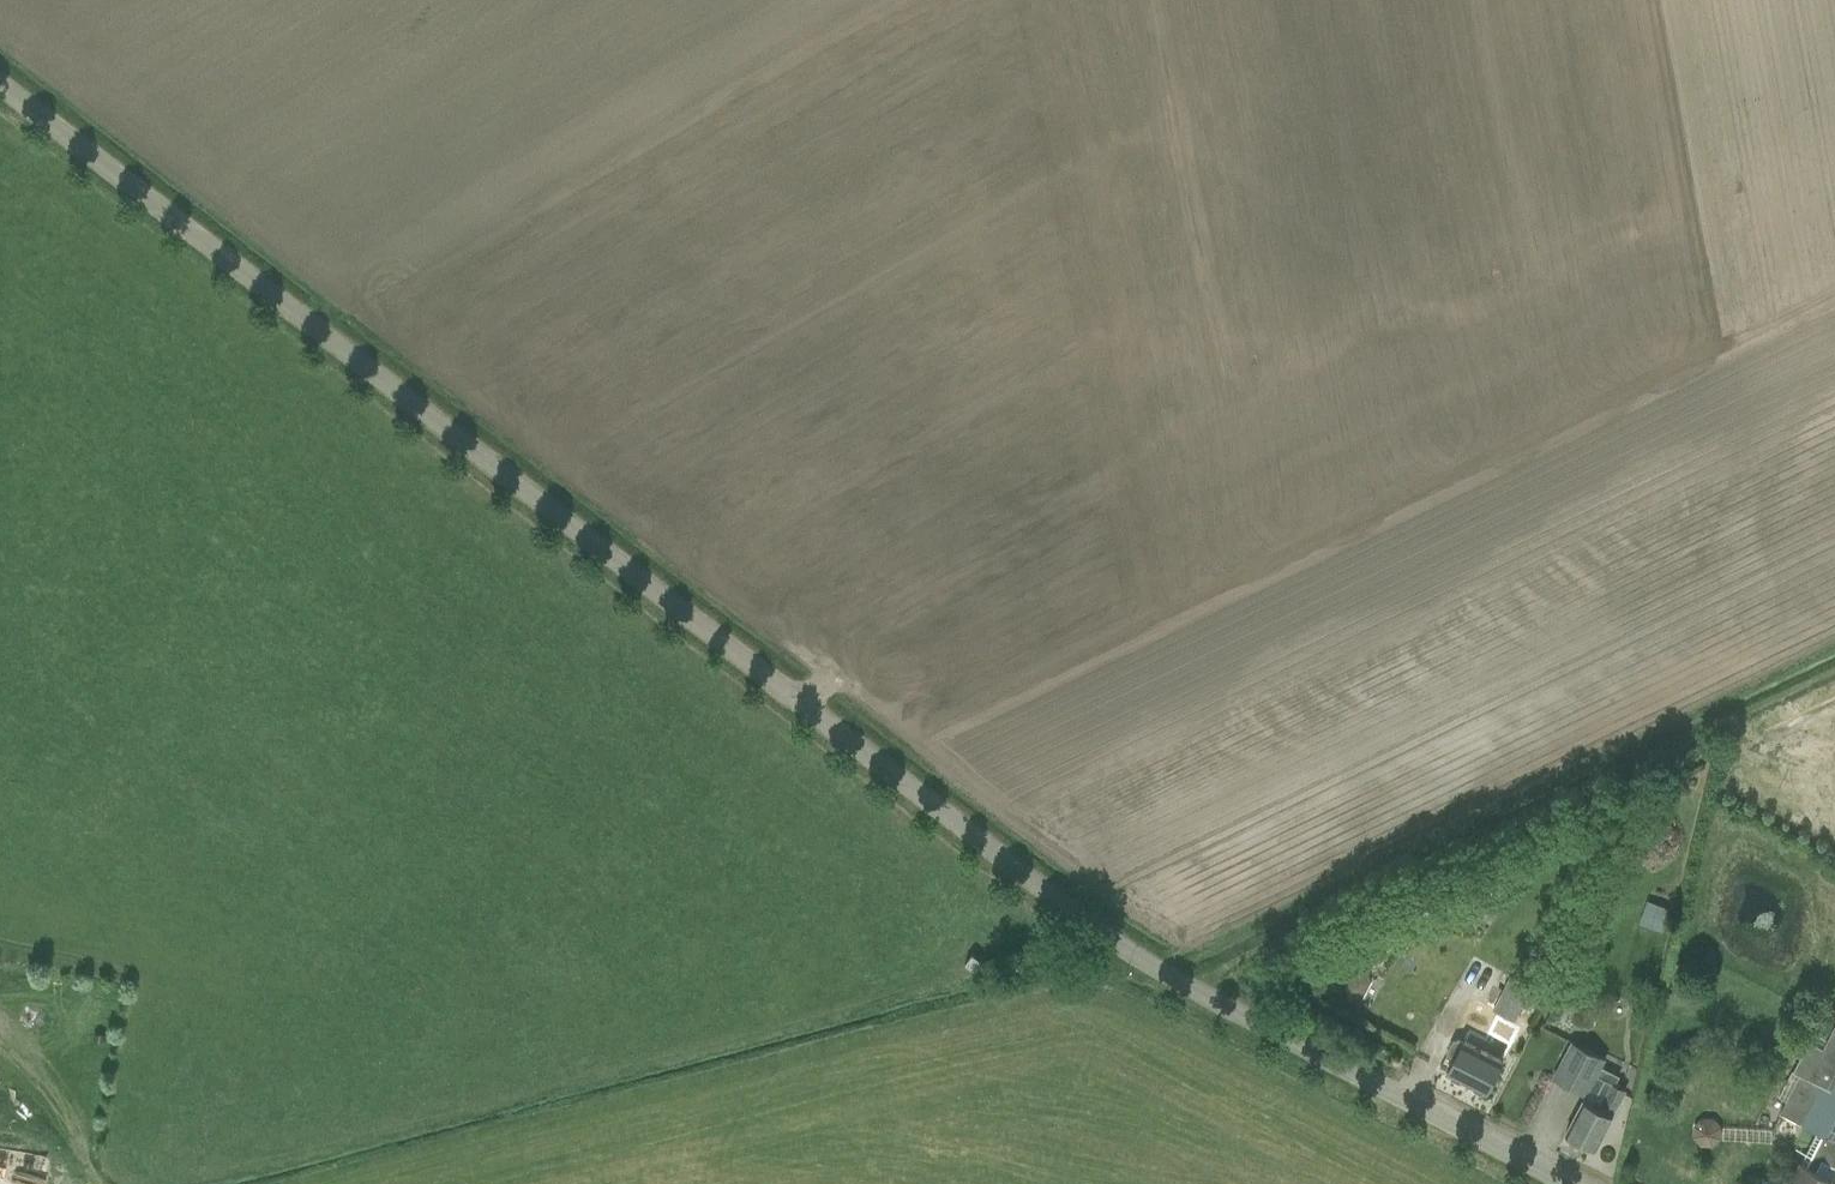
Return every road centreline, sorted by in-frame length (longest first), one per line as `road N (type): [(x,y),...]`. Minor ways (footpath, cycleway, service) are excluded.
road 1 (unclassified): [(1582,1183),(1233,996),(1109,917),(0,70)]
road 2 (track): [(1179,962),(1834,654)]

